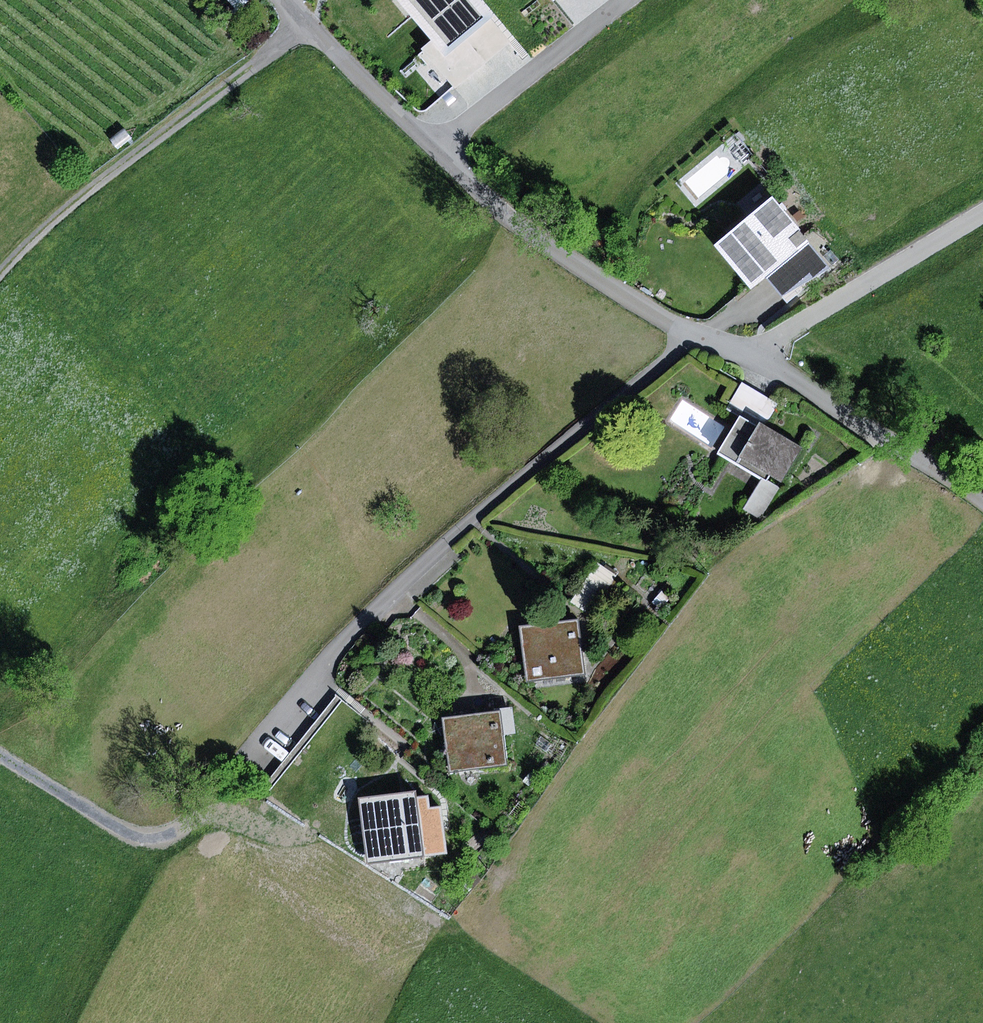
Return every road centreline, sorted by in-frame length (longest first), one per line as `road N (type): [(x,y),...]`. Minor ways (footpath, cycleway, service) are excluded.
road 1 (residential): [(694,334),(396,592),(289,707),(249,769)]
road 2 (residential): [(286,0),(495,204),(694,334)]
road 3 (track): [(0,270),(148,137),(301,18)]
road 4 (residential): [(694,334),(813,391),(982,499)]
road 5 (track): [(0,759),(117,830),(154,840),(206,823),(249,769)]
road 6 (track): [(747,356),(982,214)]

